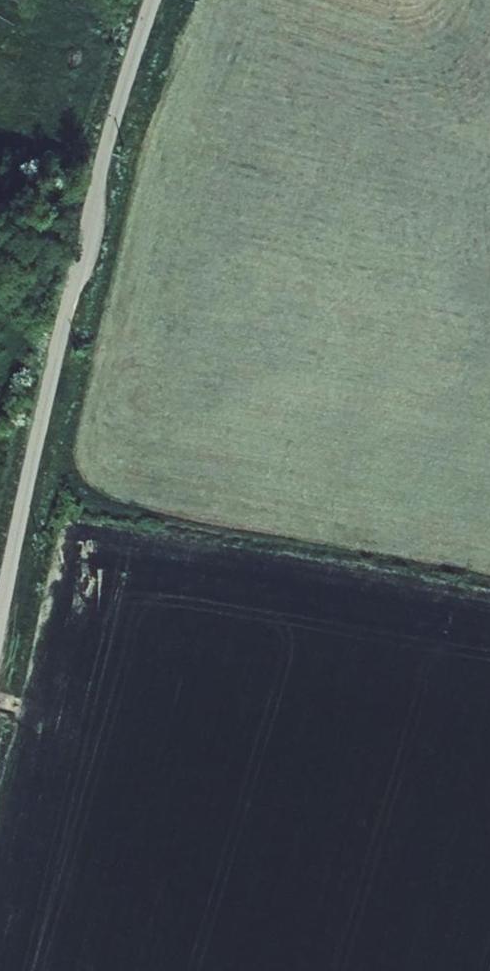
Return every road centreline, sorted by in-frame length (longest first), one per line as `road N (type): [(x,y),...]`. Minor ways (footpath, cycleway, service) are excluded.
road 1 (residential): [(152,0),(96,189),(0,627)]

